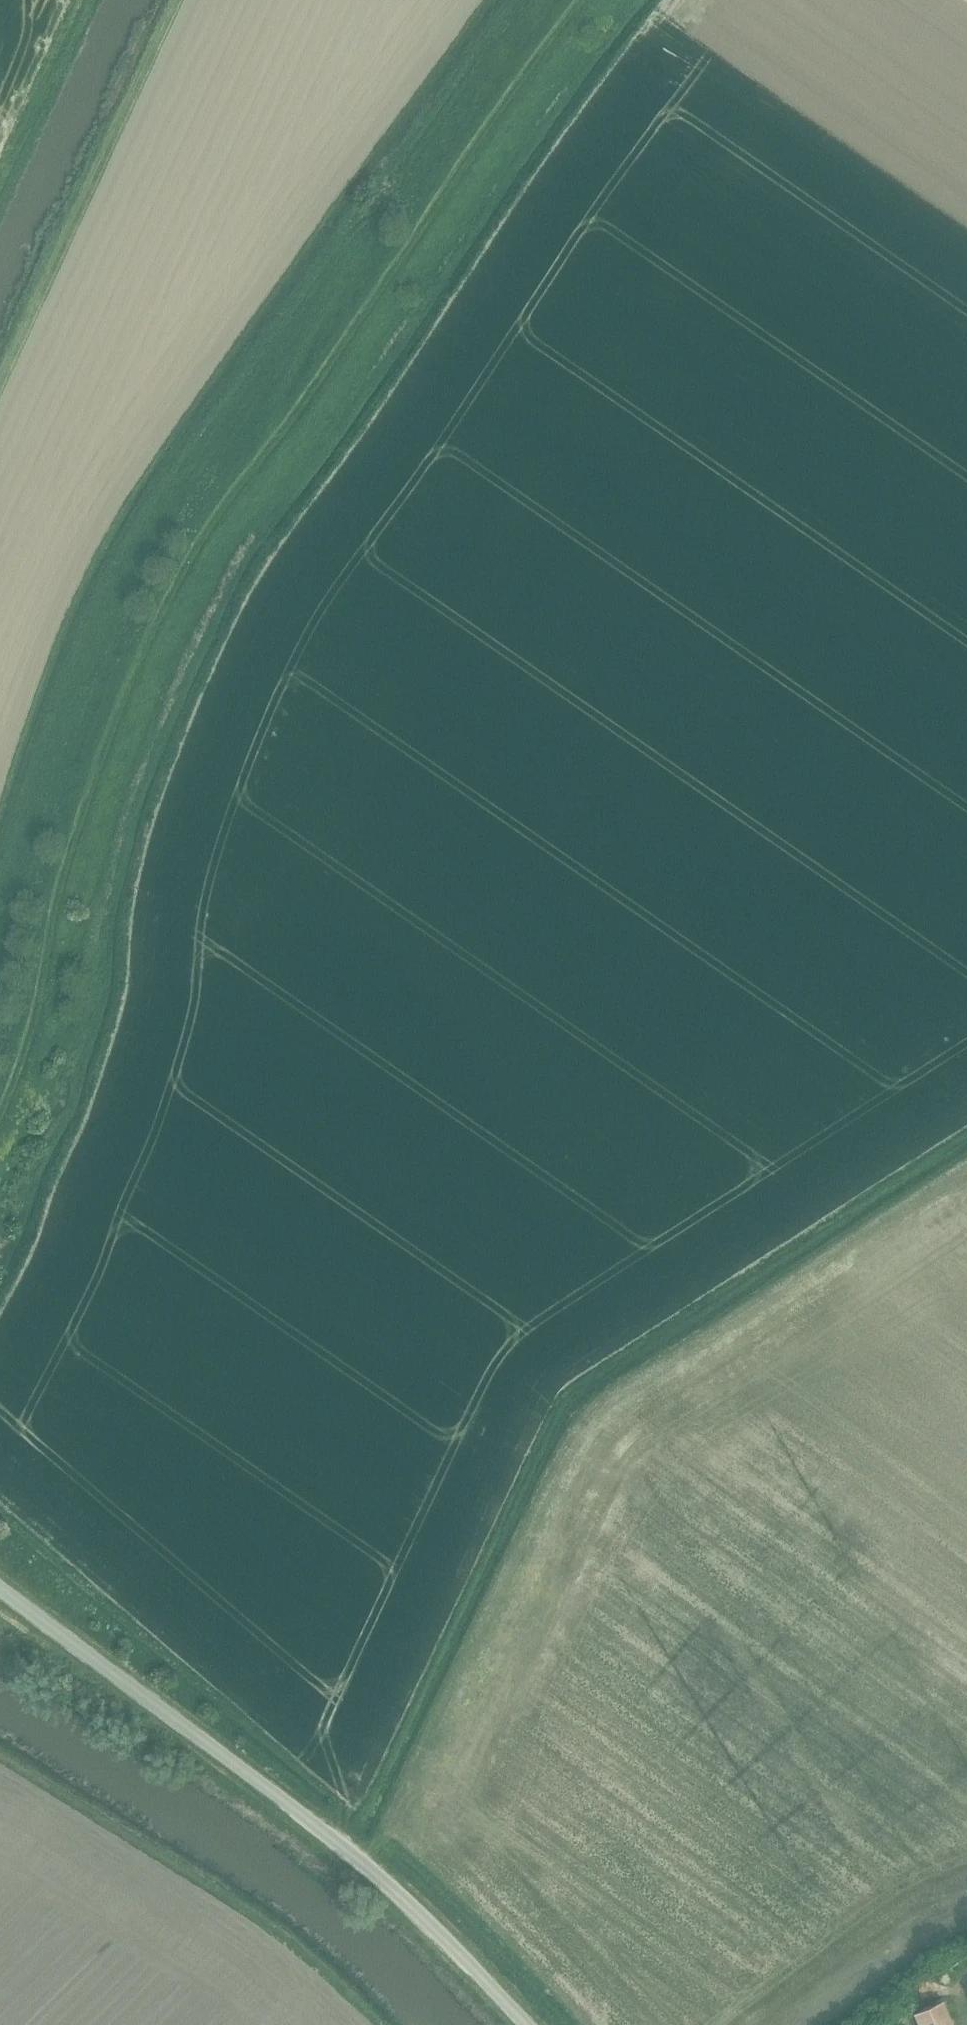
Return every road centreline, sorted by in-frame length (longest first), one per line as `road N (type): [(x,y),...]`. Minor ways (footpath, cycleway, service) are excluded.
road 1 (track): [(589,0),(426,194),(288,429),(169,574),(57,860),(13,1086),(0,1114)]
road 2 (tertiary): [(527,2024),(329,1830),(0,1584)]

